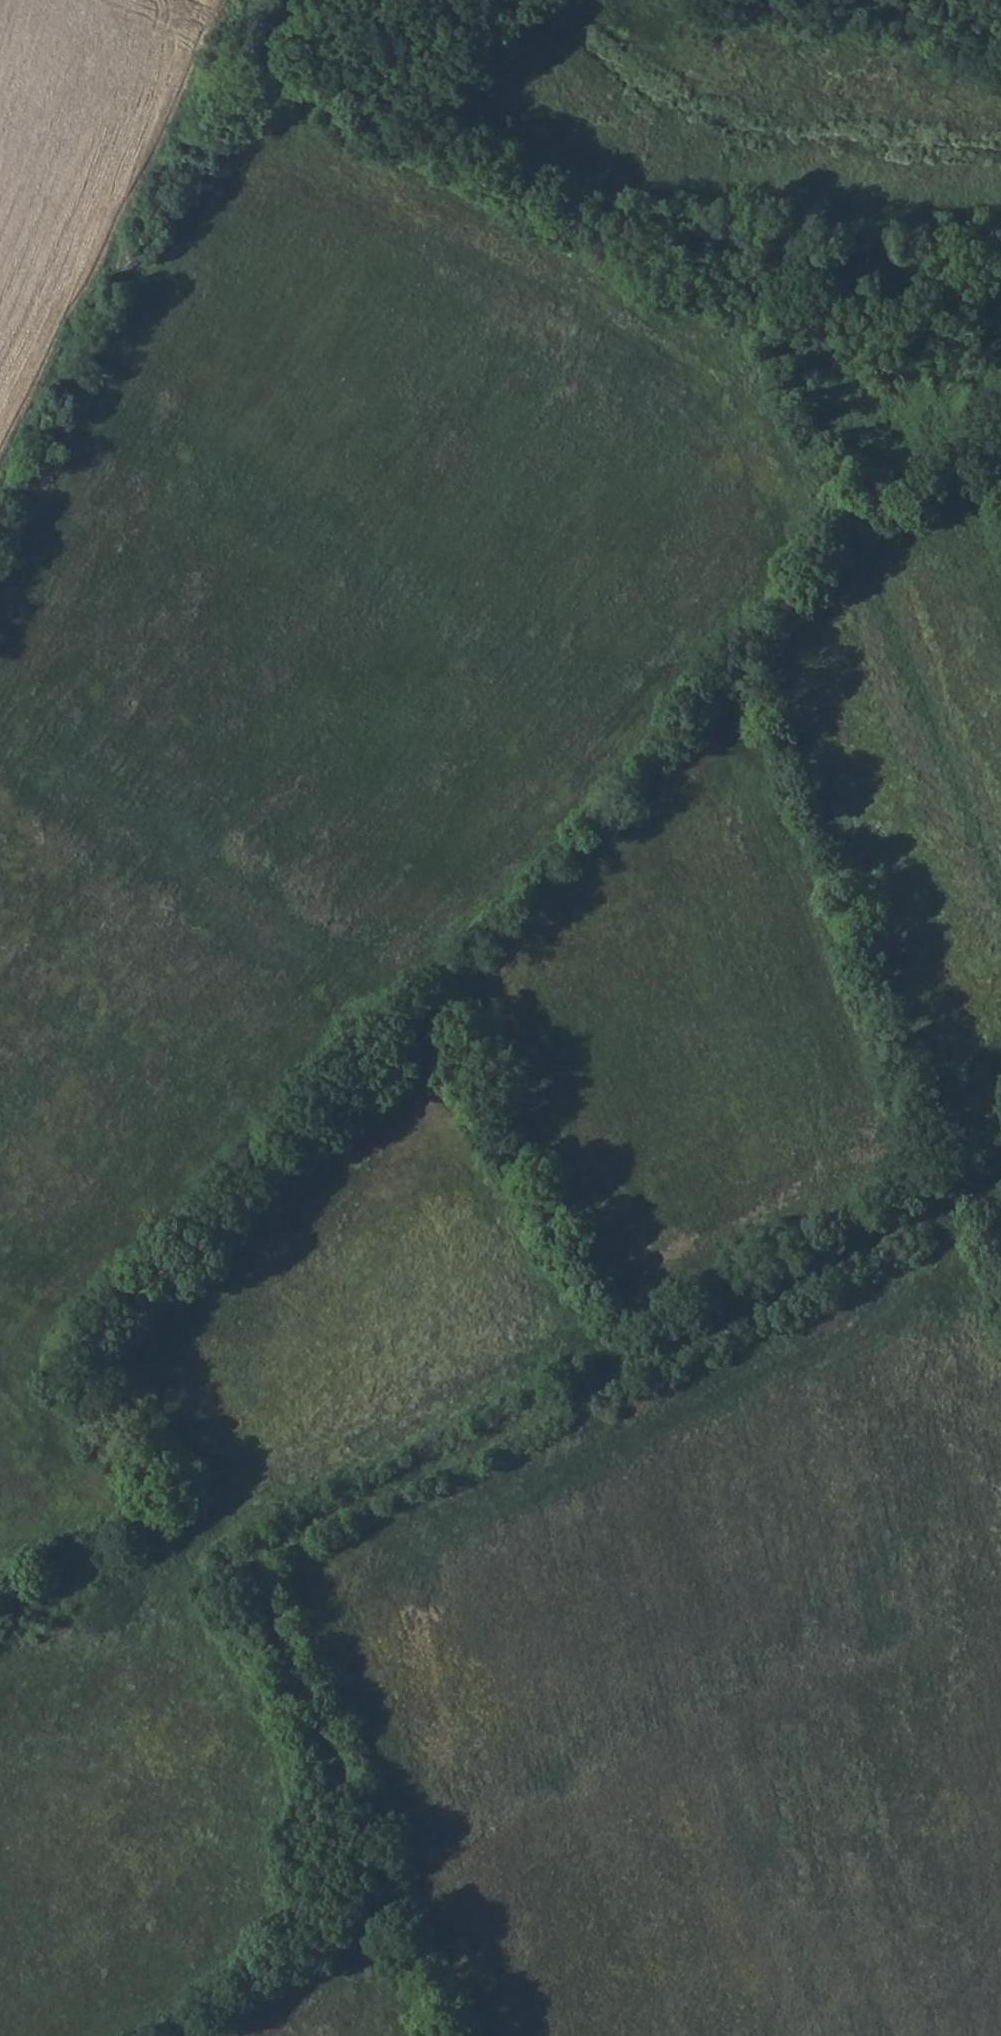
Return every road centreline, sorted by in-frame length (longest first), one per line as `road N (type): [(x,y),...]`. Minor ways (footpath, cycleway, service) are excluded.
road 1 (track): [(1000,1172),(513,1418)]

